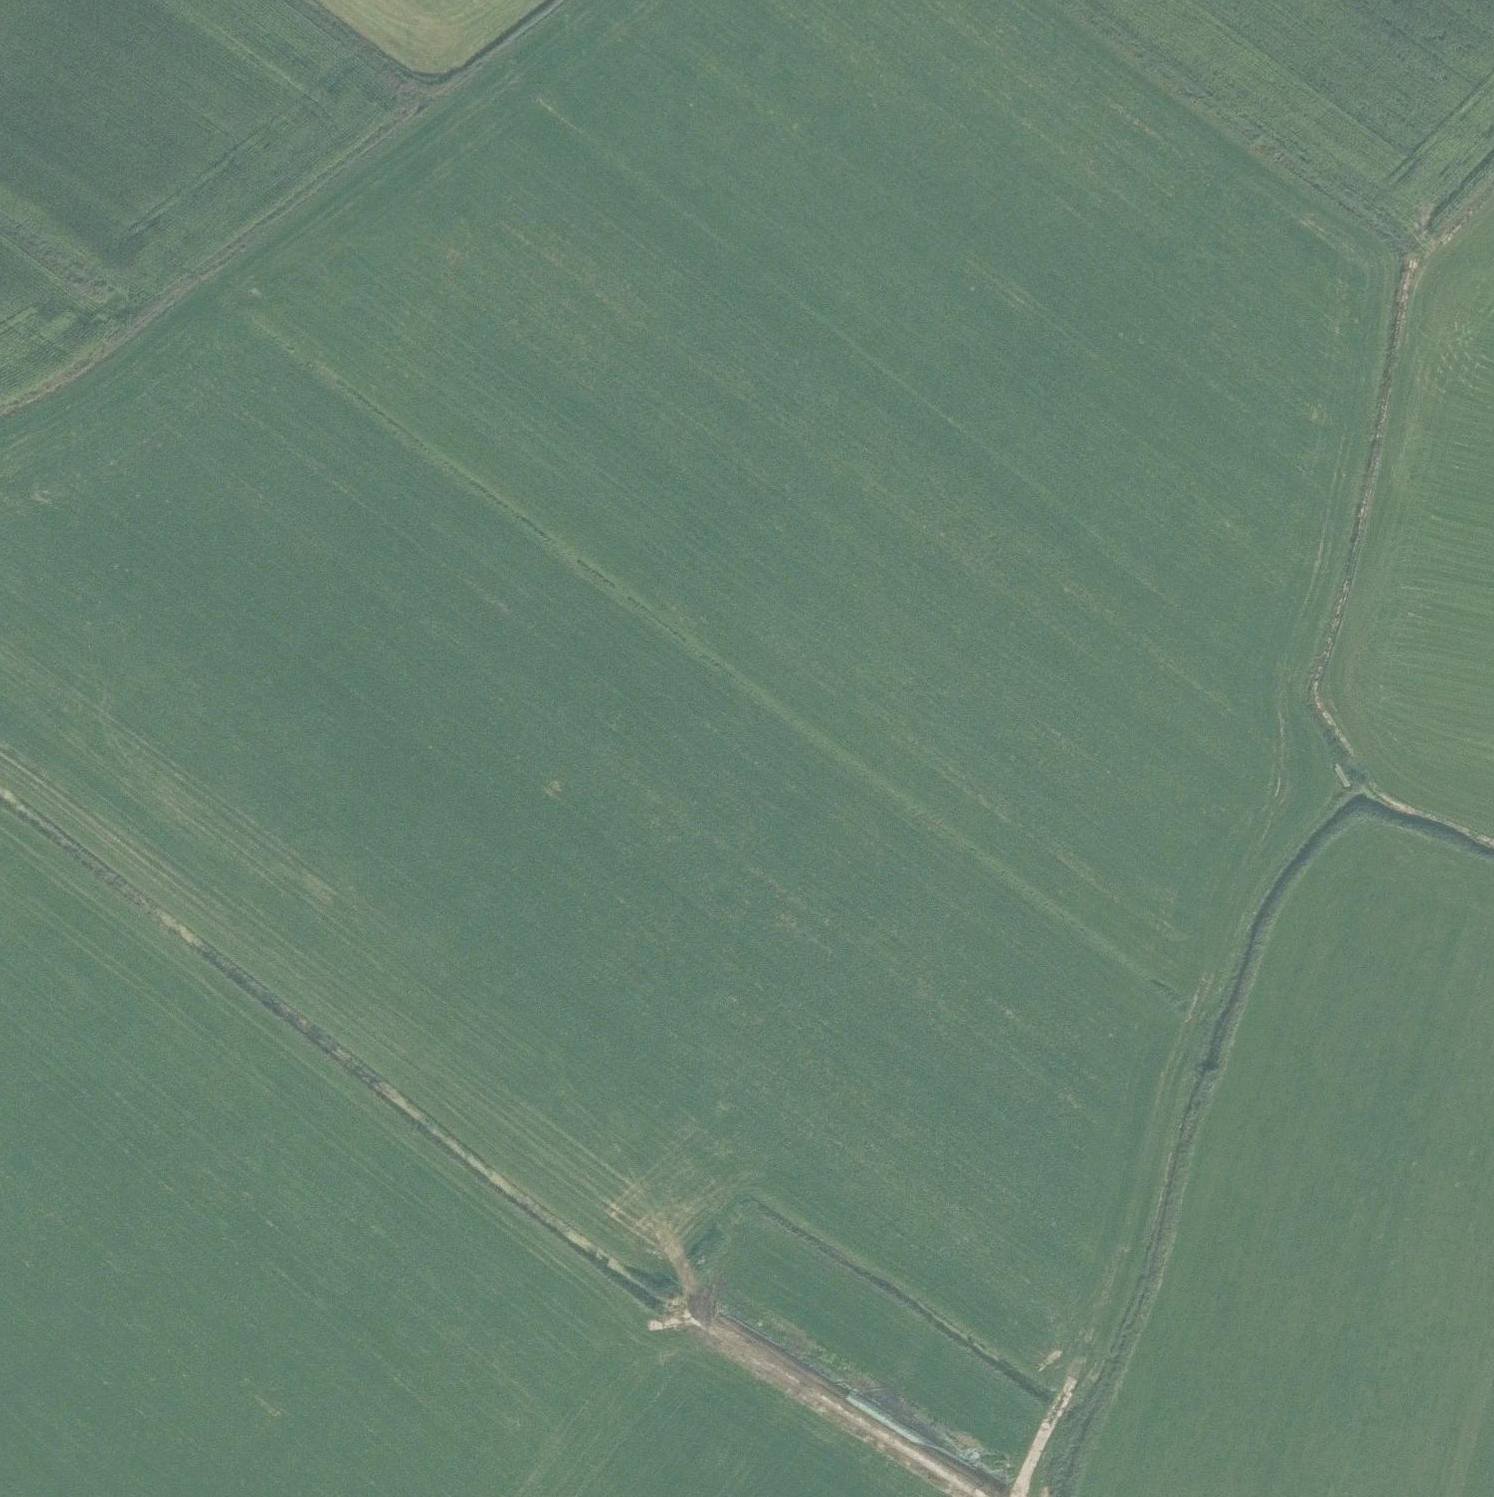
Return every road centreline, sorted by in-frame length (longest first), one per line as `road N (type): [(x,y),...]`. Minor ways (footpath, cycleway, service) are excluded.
road 1 (track): [(982,1496),(698,1321),(651,1325)]
road 2 (track): [(1017,1496),(1074,1385)]

